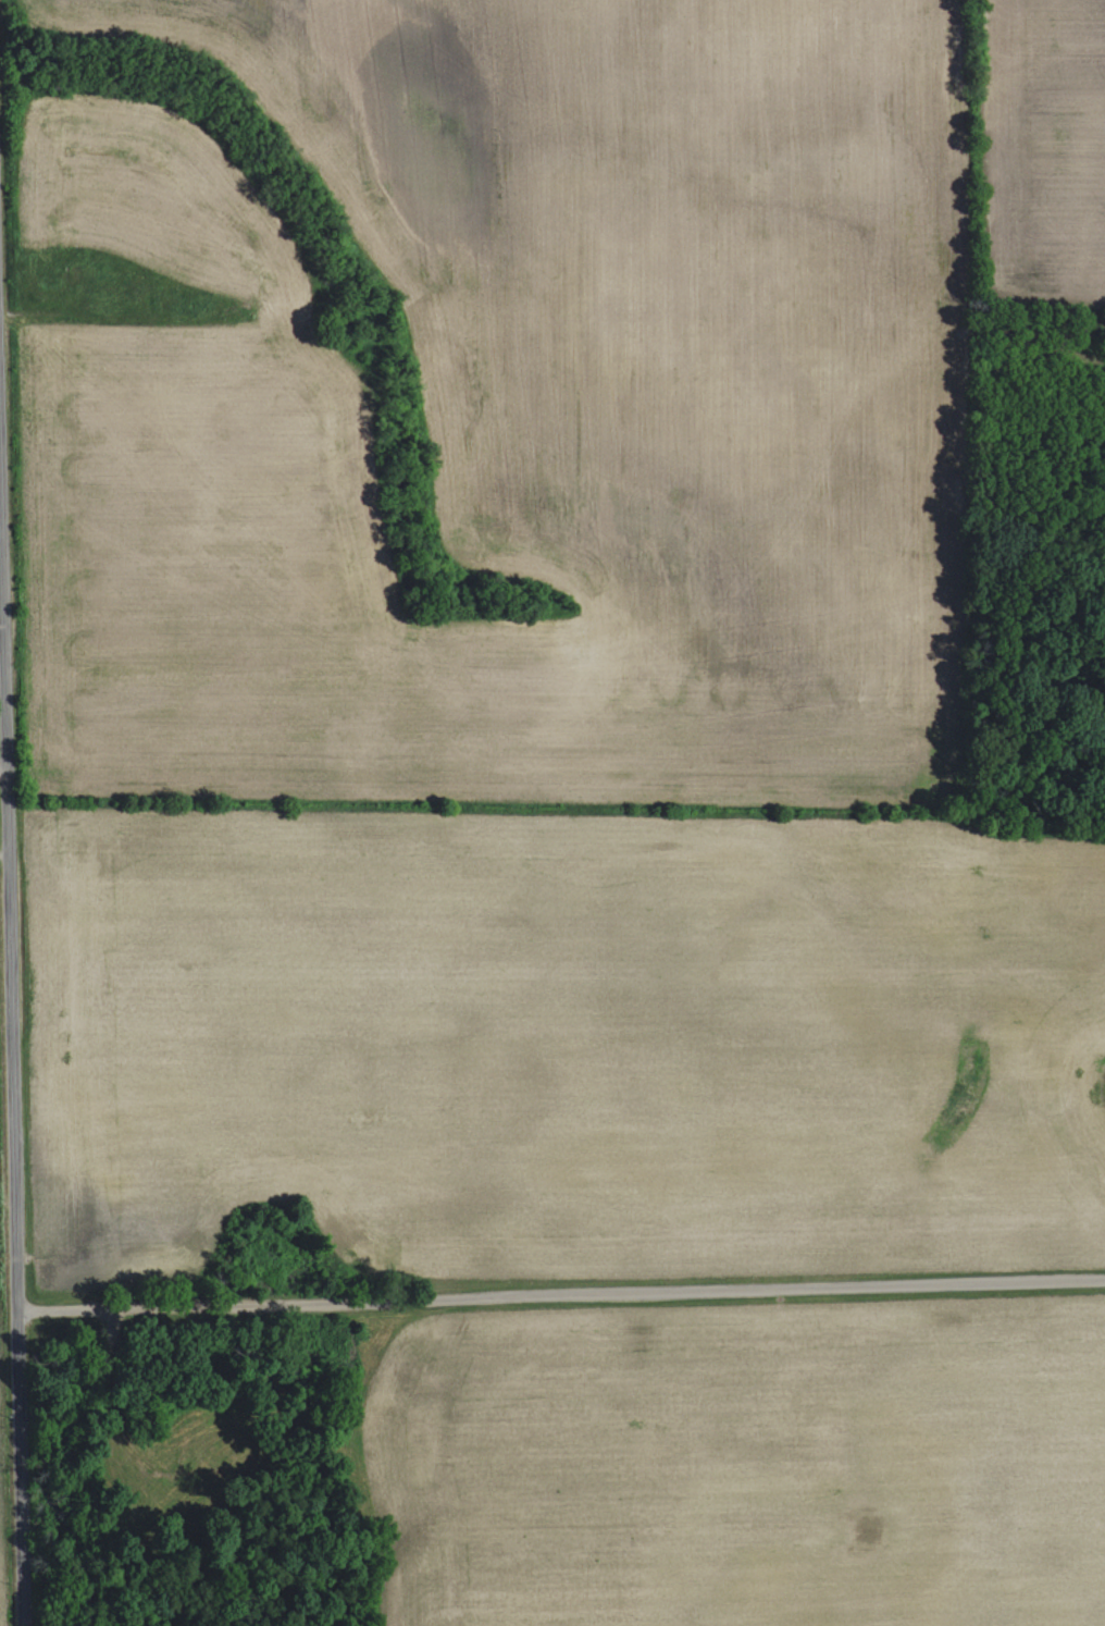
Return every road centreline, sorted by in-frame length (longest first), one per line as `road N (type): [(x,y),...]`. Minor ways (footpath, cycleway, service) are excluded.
road 1 (residential): [(25,1625),(0,434)]
road 2 (residential): [(17,1306),(1104,1274)]

